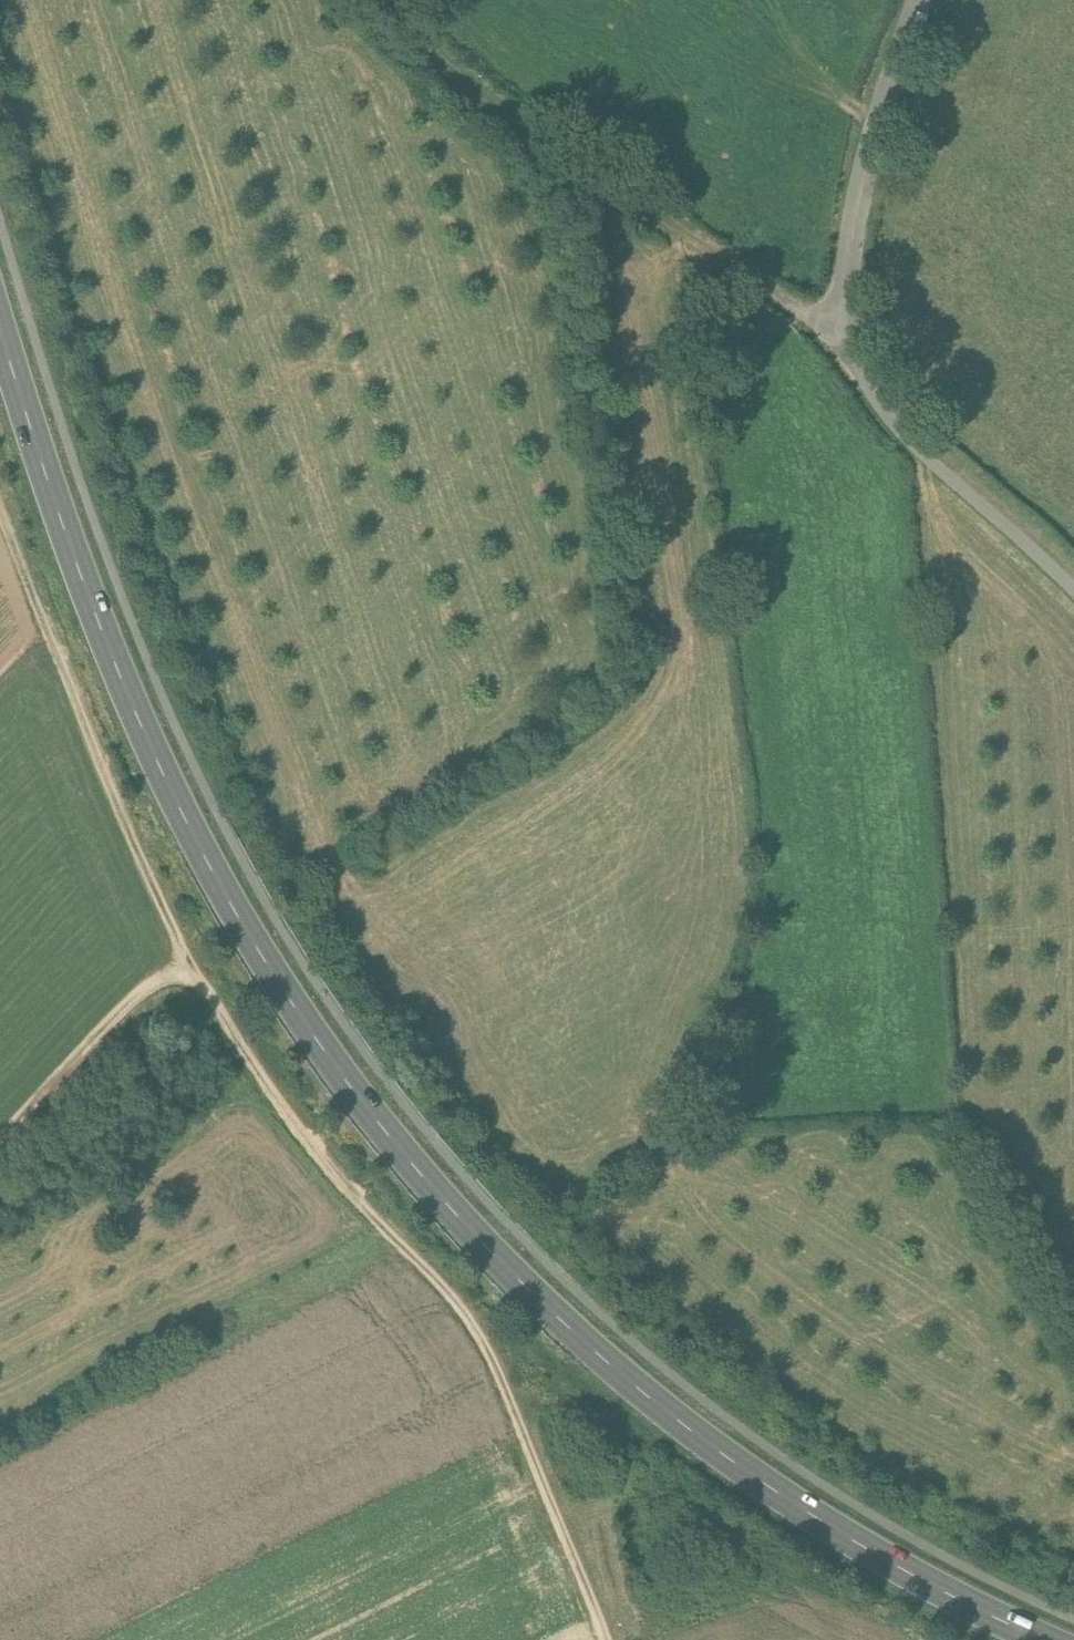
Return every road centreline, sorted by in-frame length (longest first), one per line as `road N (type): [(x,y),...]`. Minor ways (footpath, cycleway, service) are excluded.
road 1 (secondary): [(0,310),(55,491),(195,826),(373,1123),(583,1350),(670,1424),(863,1553),(1031,1639)]
road 2 (track): [(604,1639),(474,1333),(320,1160),(181,946)]
road 3 (track): [(384,0),(474,87),(635,214),(844,342)]
road 4 (track): [(181,946),(42,639),(0,507)]
road 5 (track): [(918,0),(868,155),(852,230),(844,342)]
road 6 (track): [(844,342),(896,427),(1073,593)]
road 7 (track): [(0,1143),(181,946)]

